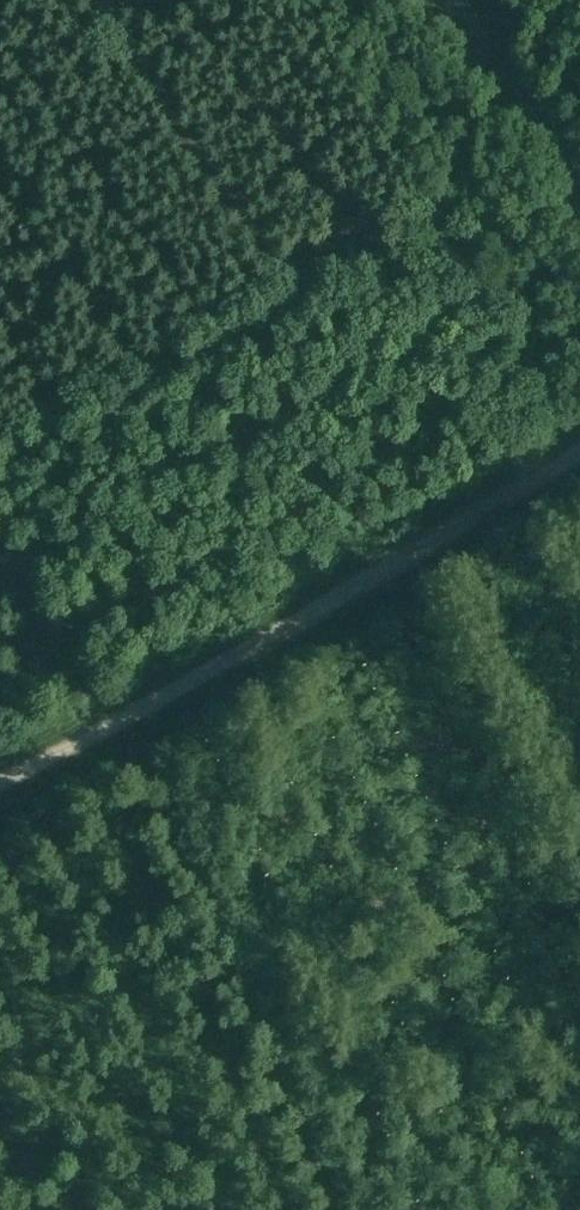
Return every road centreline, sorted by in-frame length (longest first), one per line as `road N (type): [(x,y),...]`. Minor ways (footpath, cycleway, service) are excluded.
road 1 (track): [(0,787),(189,695),(579,458)]

